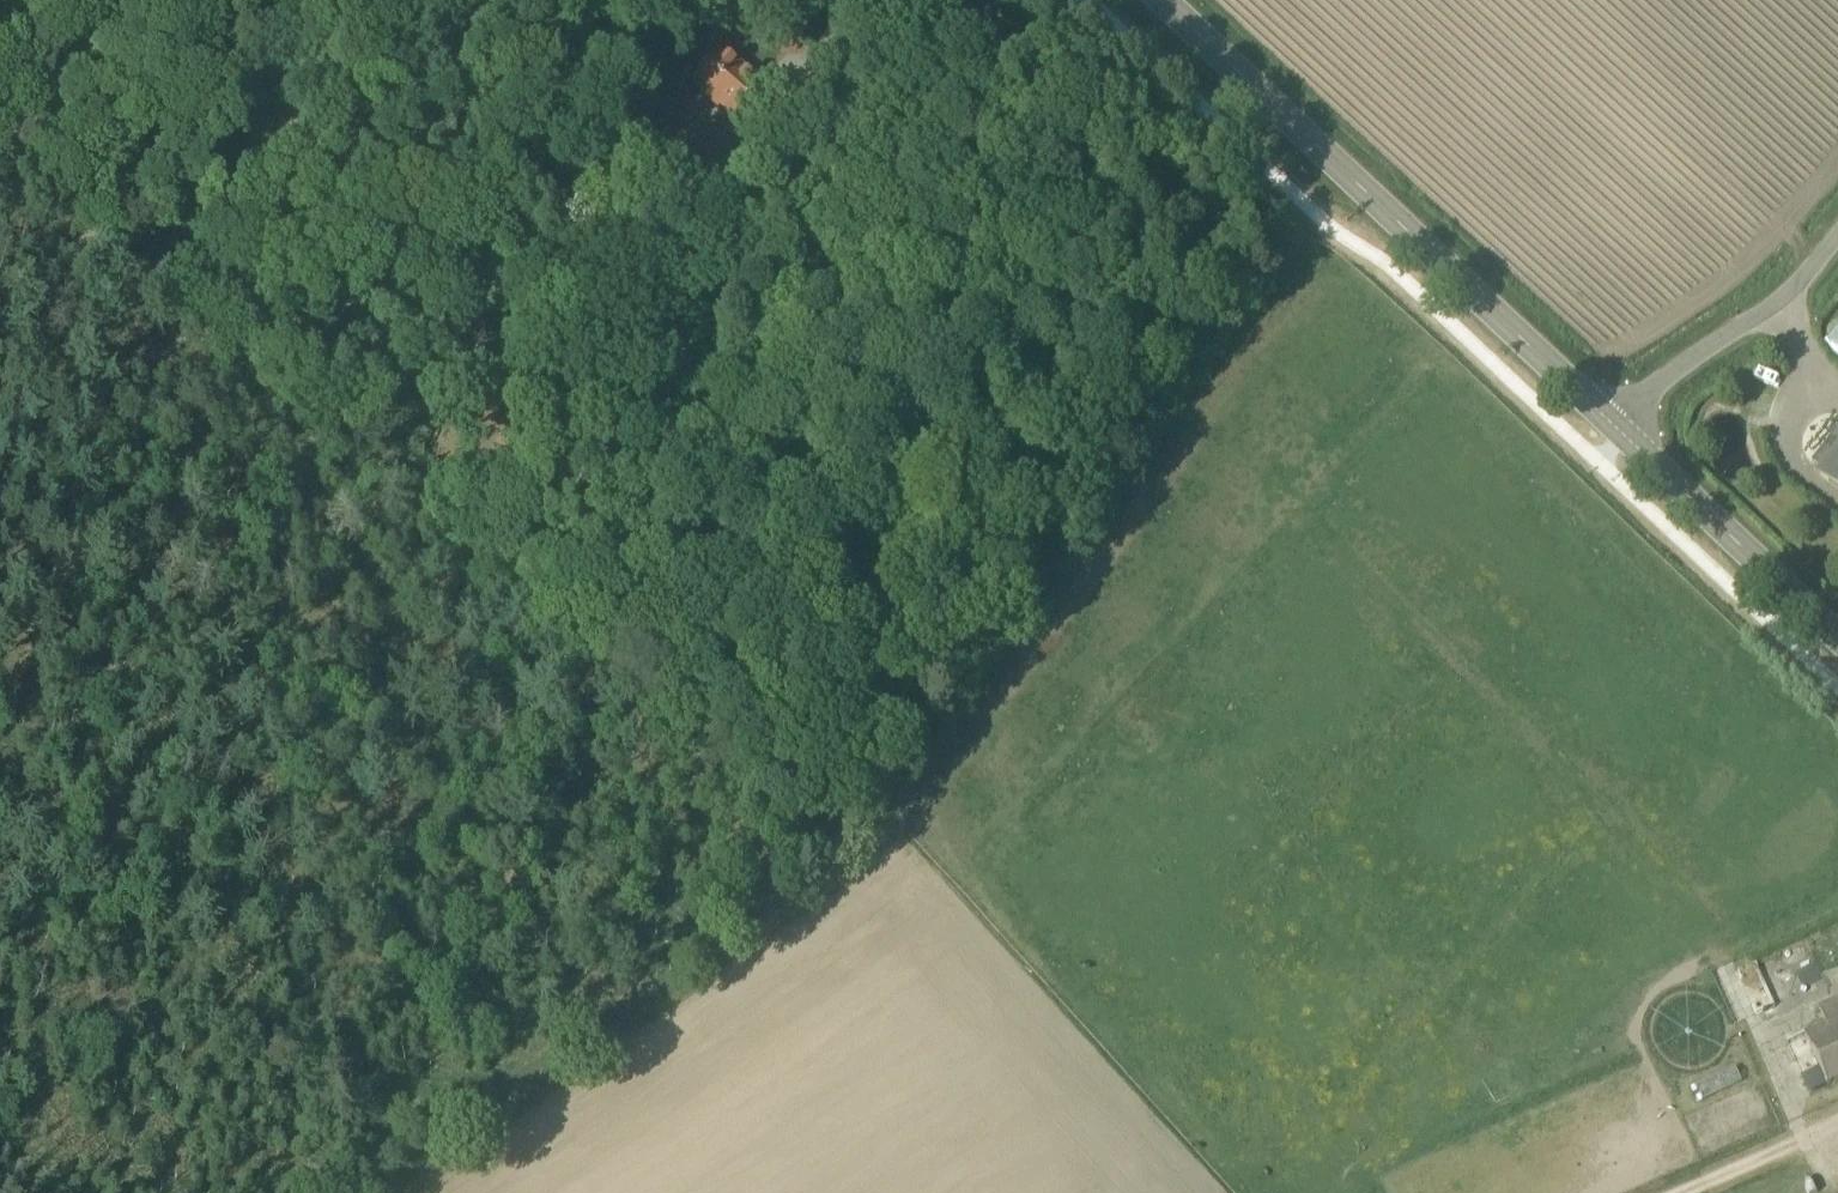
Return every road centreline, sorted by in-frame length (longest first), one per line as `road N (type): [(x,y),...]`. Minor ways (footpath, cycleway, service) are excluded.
road 1 (secondary): [(1621,431),(1155,0)]
road 2 (secondary): [(1837,636),(1621,431)]
road 3 (unclassified): [(1621,431),(1641,395),(1810,279),(1837,244)]
road 4 (track): [(1837,1124),(1689,1192)]

